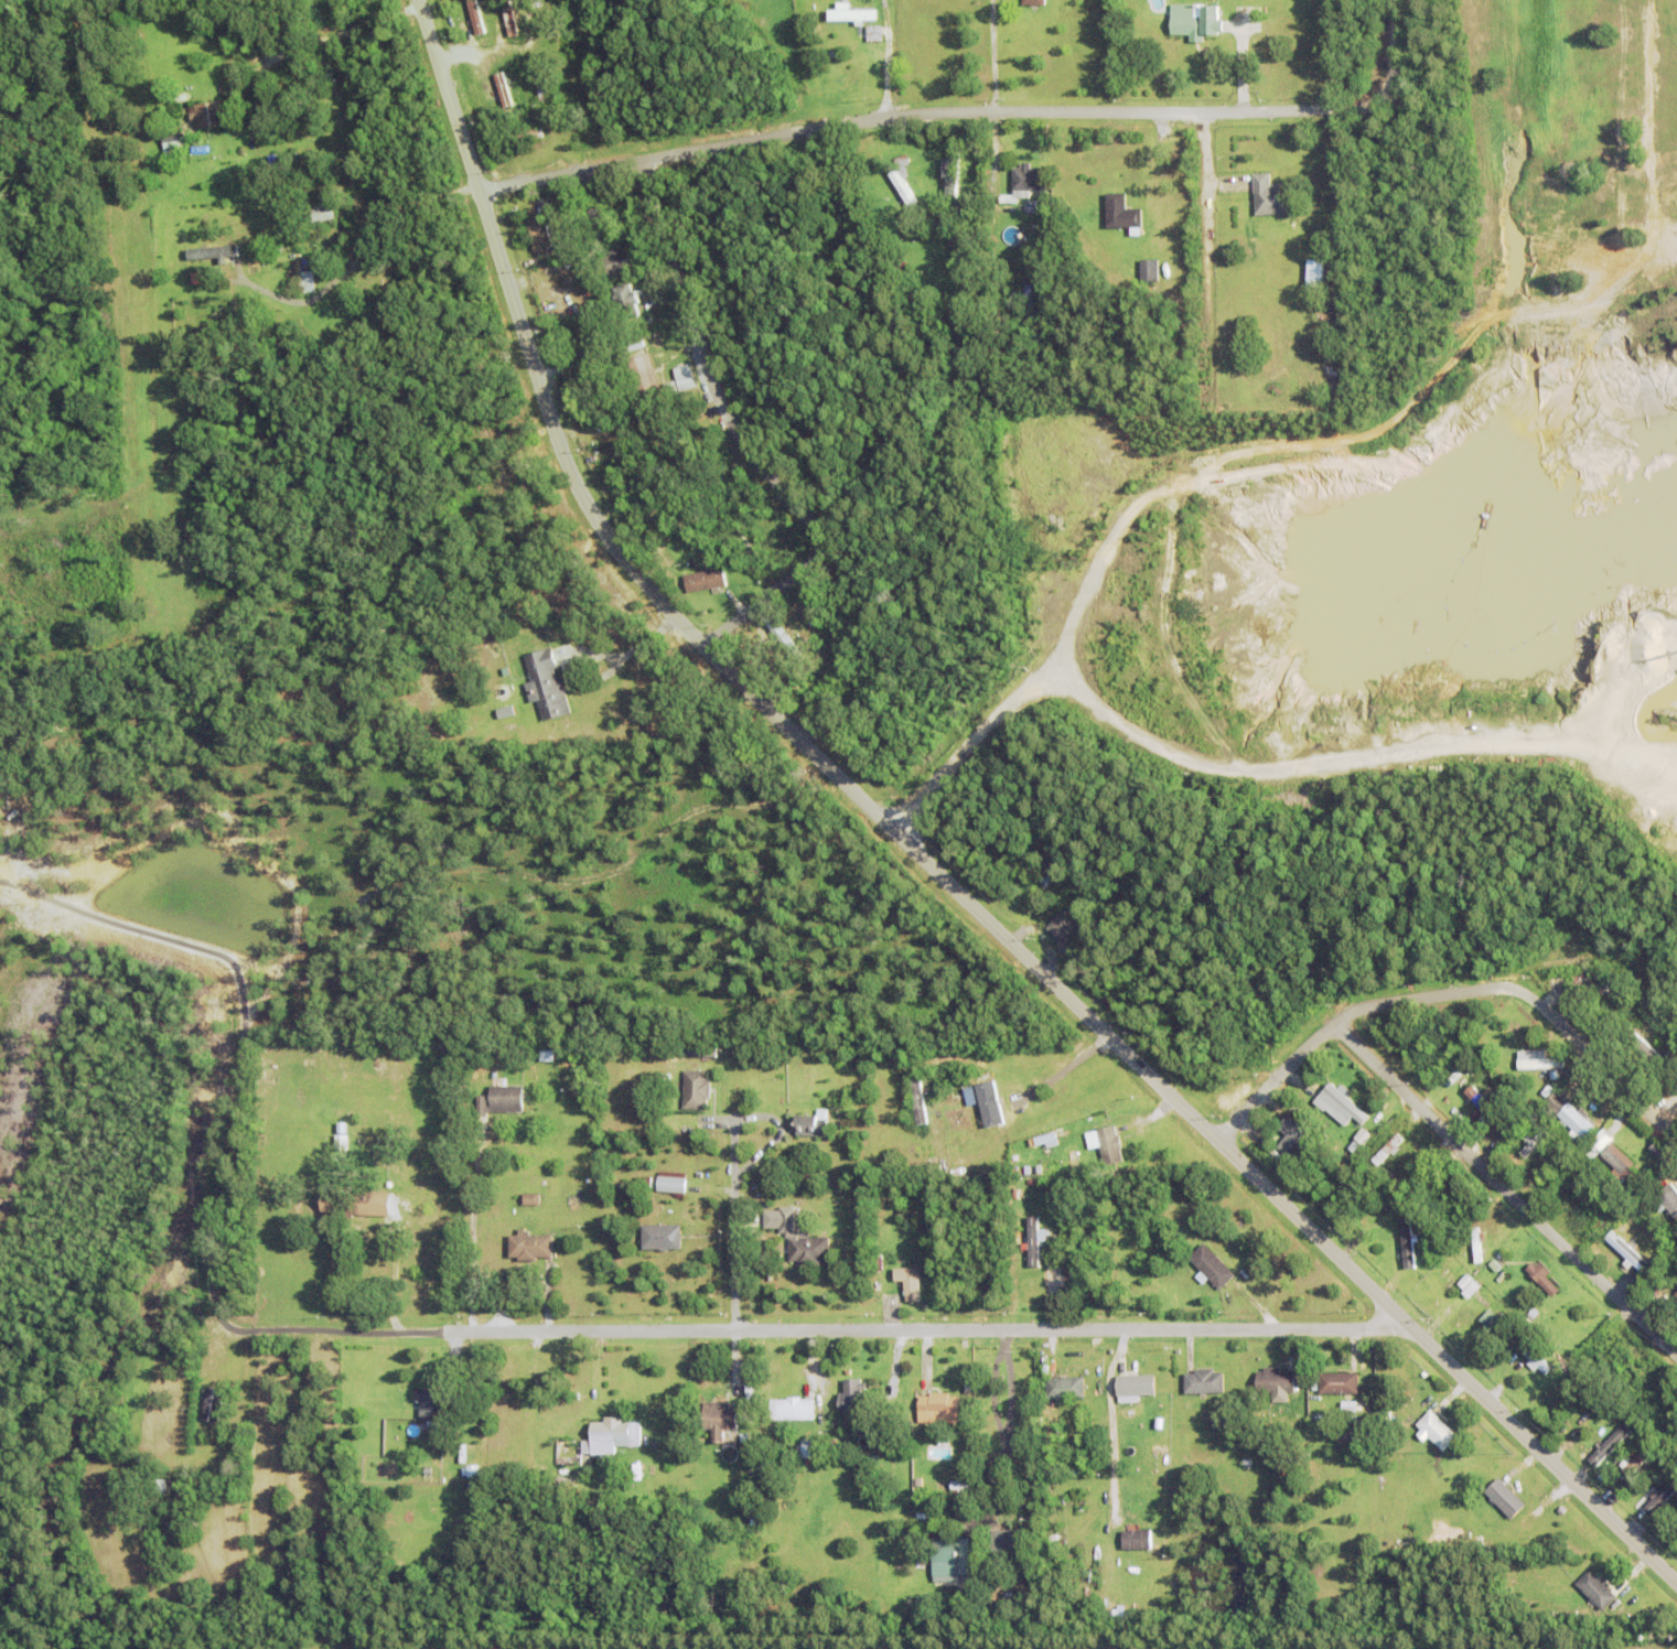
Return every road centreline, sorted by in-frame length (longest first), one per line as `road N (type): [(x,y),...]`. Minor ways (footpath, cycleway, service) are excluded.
road 1 (tertiary): [(1676,1578),(706,647),(628,559),(585,499),(557,431),(420,0)]
road 2 (residential): [(1413,1327),(441,1332)]
road 3 (residential): [(1260,109),(884,117),(480,192)]
road 4 (residential): [(706,647),(810,563),(819,534),(733,421),(637,161)]
road 5 (residential): [(1676,1135),(1542,1005),(1495,990),(1352,1014),(1303,1049),(1218,1140)]
road 6 (residential): [(1334,1024),(1676,1352)]
road 7 (residential): [(735,1329),(732,1128)]

